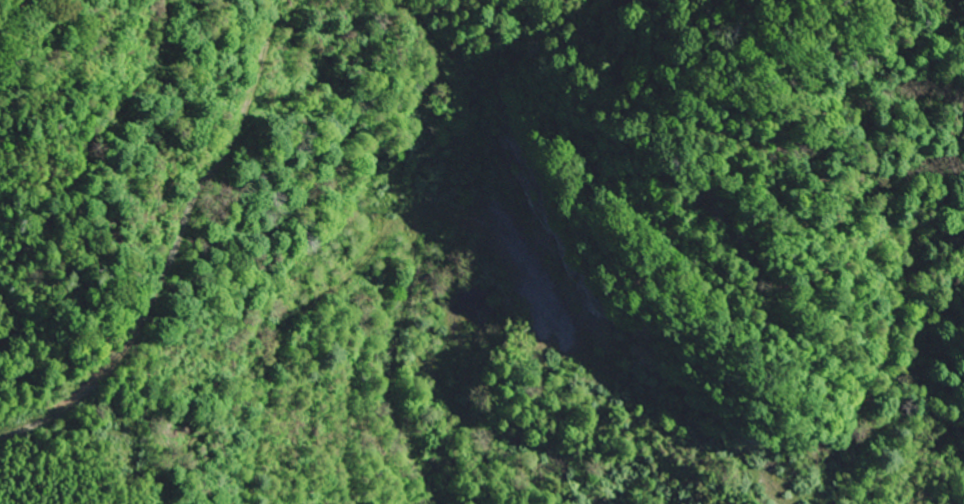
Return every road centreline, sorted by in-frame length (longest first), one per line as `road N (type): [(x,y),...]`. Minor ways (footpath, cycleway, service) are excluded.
road 1 (track): [(490,230),(519,254),(576,339),(708,438),(775,476),(796,485),(815,481),(902,410),(939,419),(963,450)]
road 2 (track): [(602,503),(548,459),(482,429),(407,348),(402,324),(413,238)]
road 3 (track): [(443,503),(394,409),(392,364),(405,345)]
road 4 (track): [(698,503),(649,472),(573,479)]

